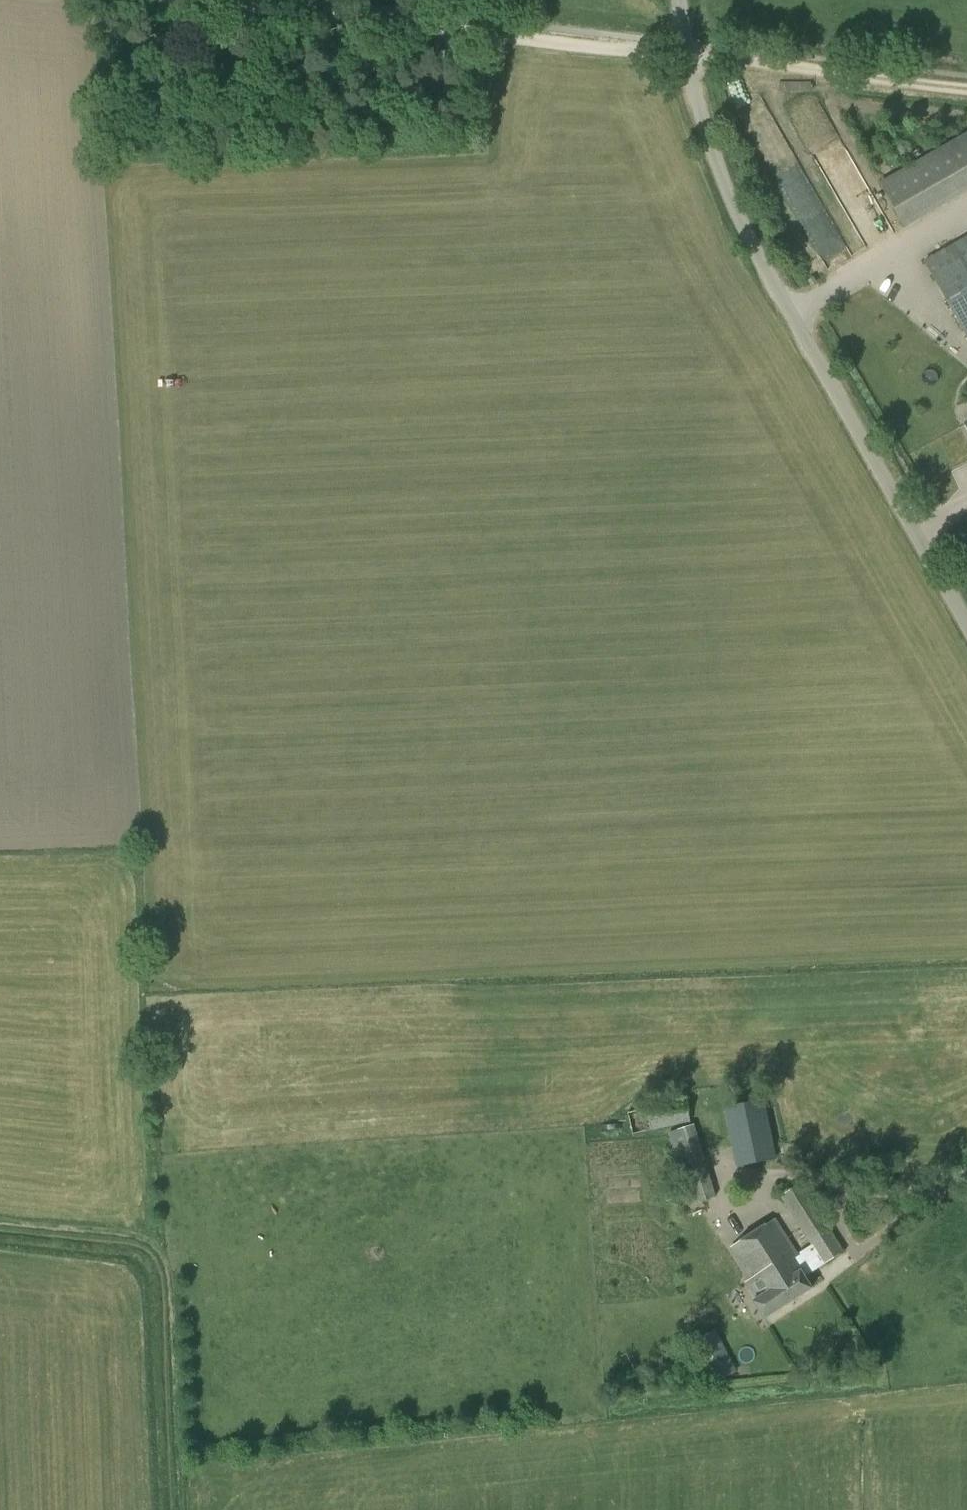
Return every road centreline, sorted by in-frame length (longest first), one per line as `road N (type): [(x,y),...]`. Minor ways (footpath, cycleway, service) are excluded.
road 1 (track): [(966,95),(688,55),(167,0)]
road 2 (unclassified): [(966,617),(758,261),(715,168),(681,0)]

